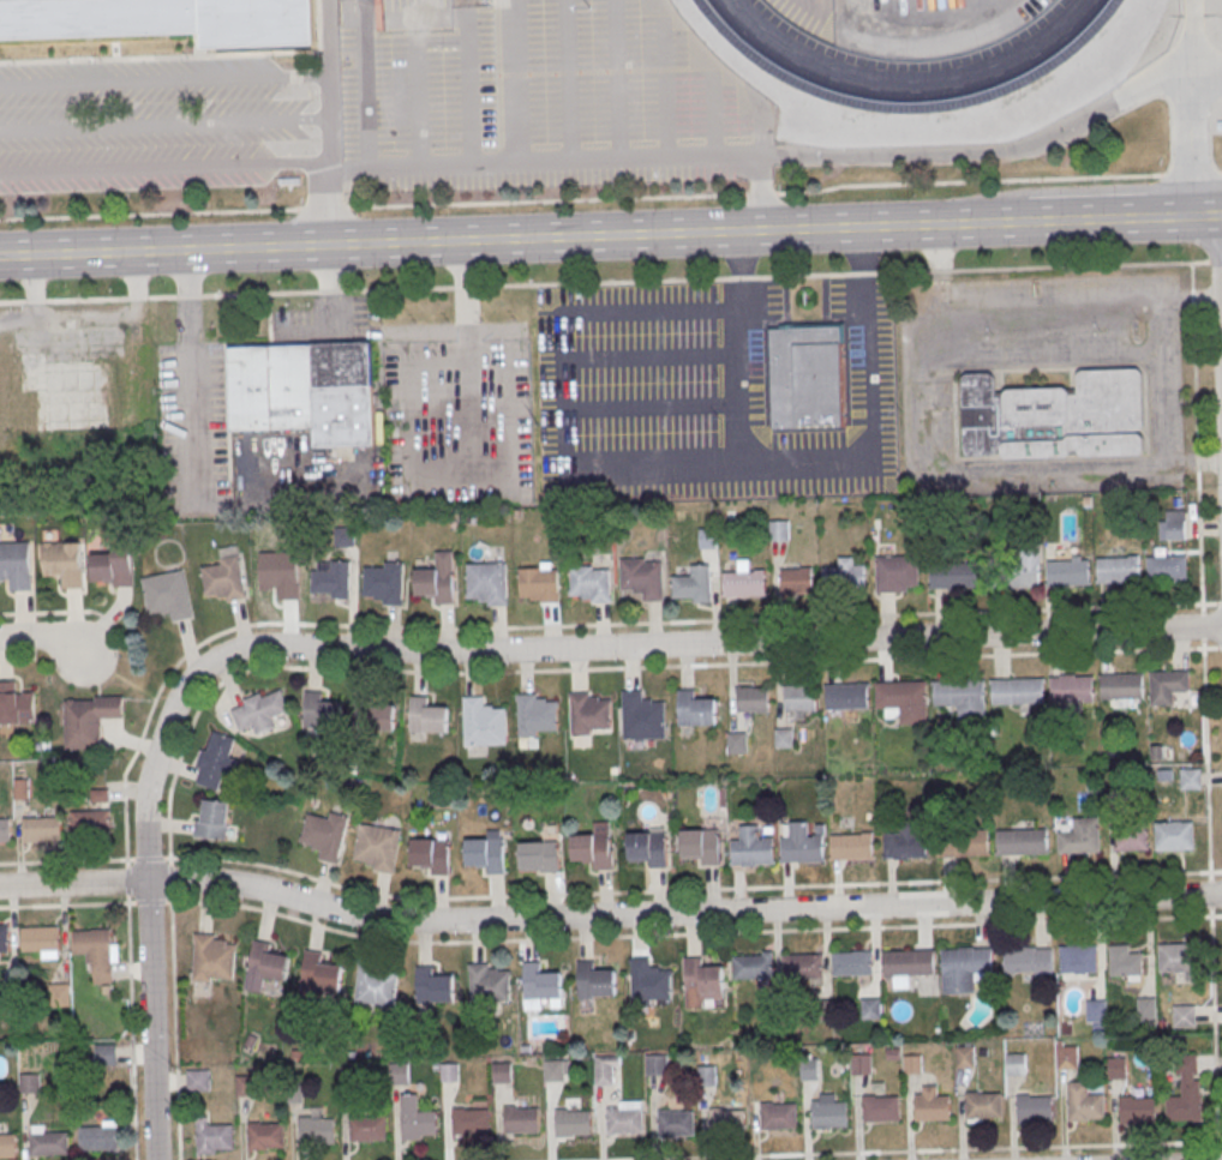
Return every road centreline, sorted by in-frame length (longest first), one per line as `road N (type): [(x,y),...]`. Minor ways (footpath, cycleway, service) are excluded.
road 1 (residential): [(1221,624),(468,653),(246,648),(203,669),(173,711),(149,793),(146,882)]
road 2 (residential): [(1221,894),(424,922),(352,914),(244,885),(0,886)]
road 3 (secondary): [(865,227),(0,253)]
road 4 (residential): [(156,1159),(146,882)]
road 5 (secondary): [(1035,221),(865,227)]
road 6 (secondary): [(1196,216),(1035,221)]

